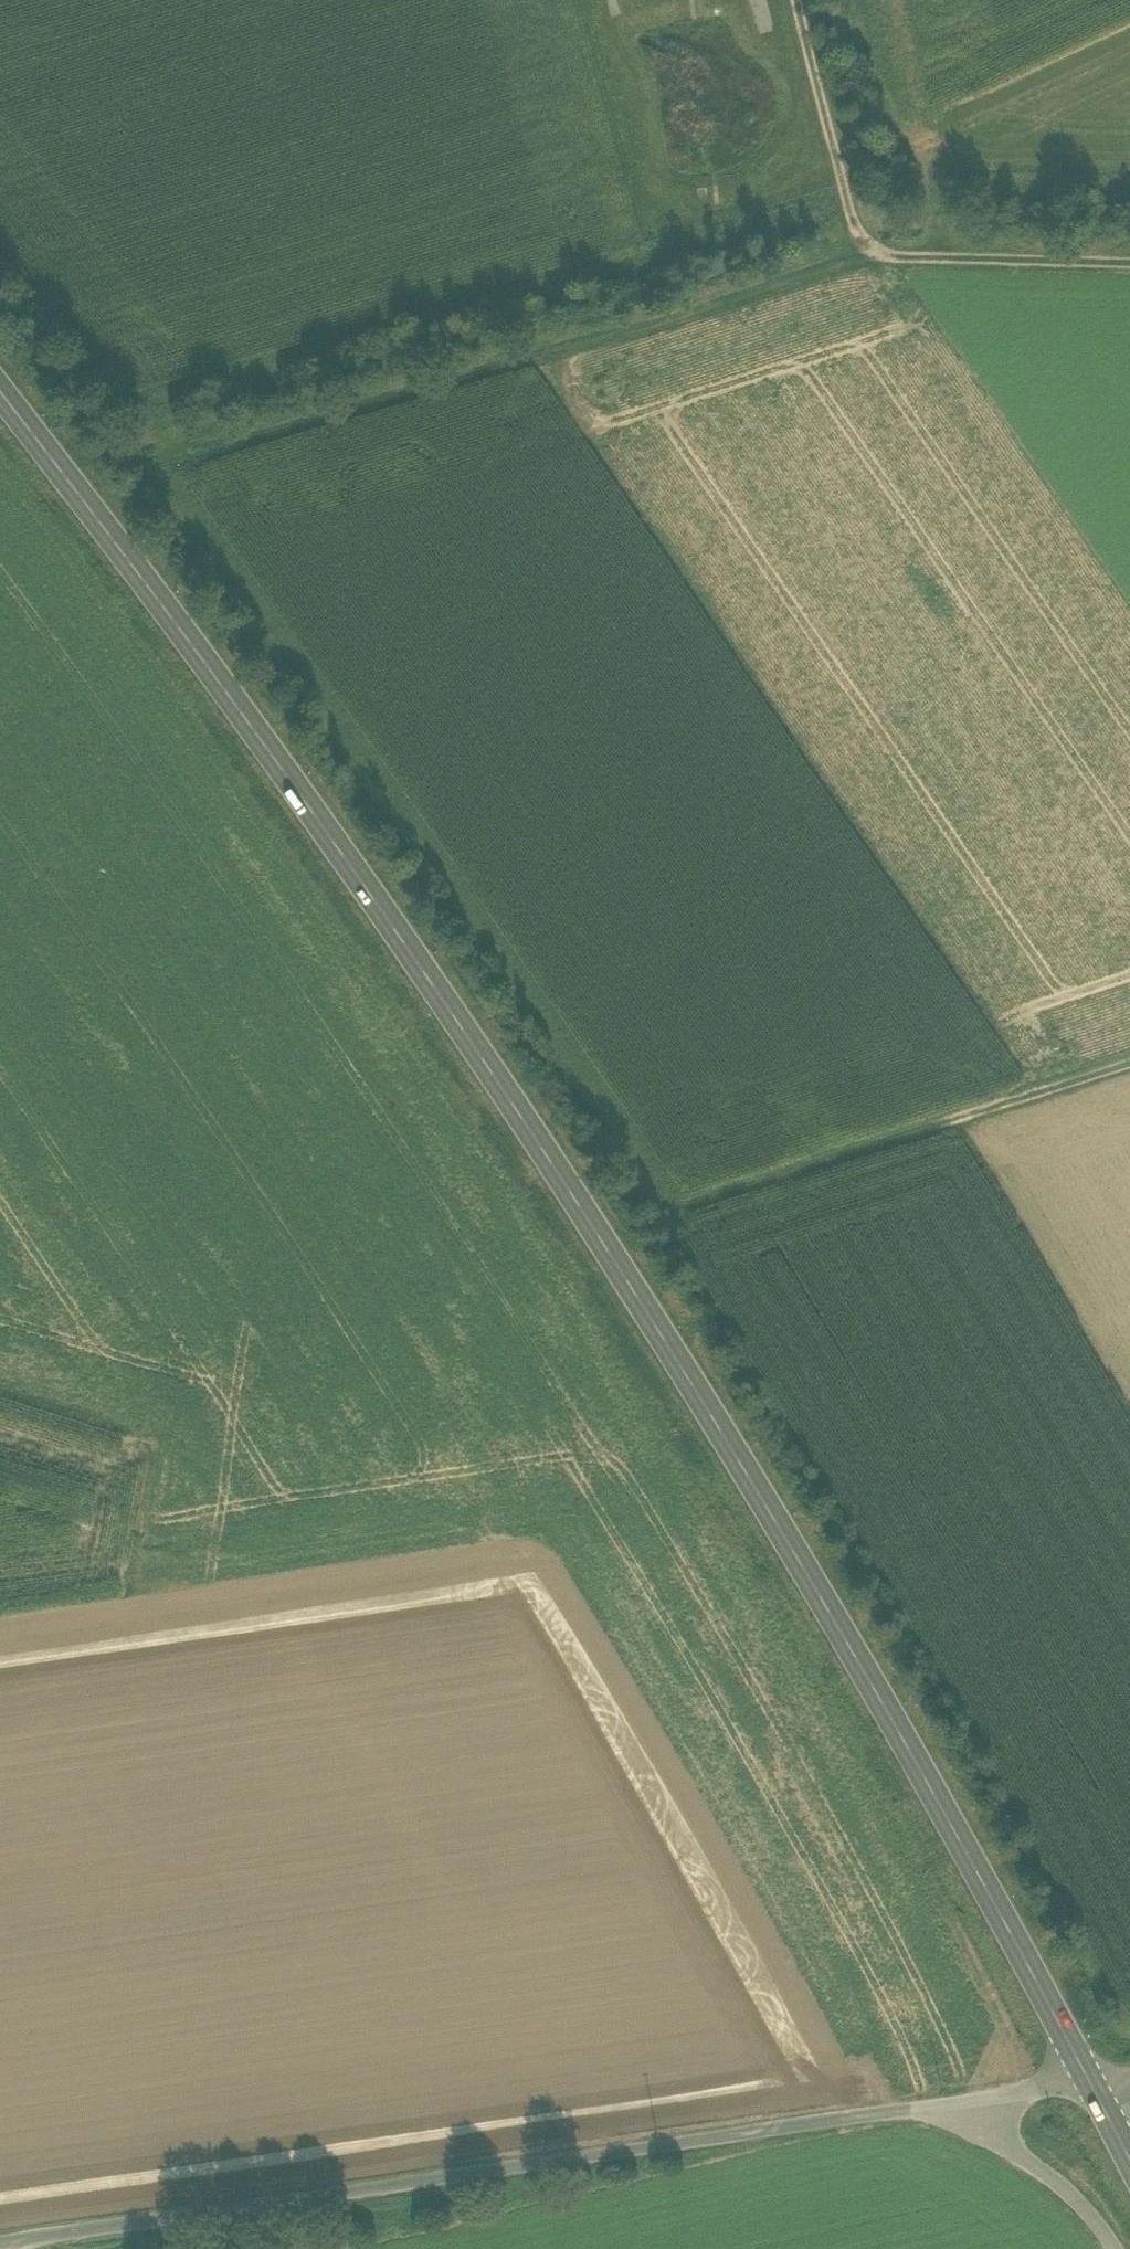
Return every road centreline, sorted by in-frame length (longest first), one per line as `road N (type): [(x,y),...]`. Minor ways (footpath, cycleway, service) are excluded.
road 1 (secondary): [(1091,2086),(973,1861),(608,1249),(384,914),(0,395)]
road 2 (unclassified): [(1091,2086),(0,2245)]
road 3 (track): [(860,259),(313,417)]
road 4 (track): [(1129,266),(860,259),(797,0)]
road 5 (track): [(728,1192),(1129,1063)]
road 6 (track): [(970,2099),(1007,2143),(1076,2198),(1113,2248)]

